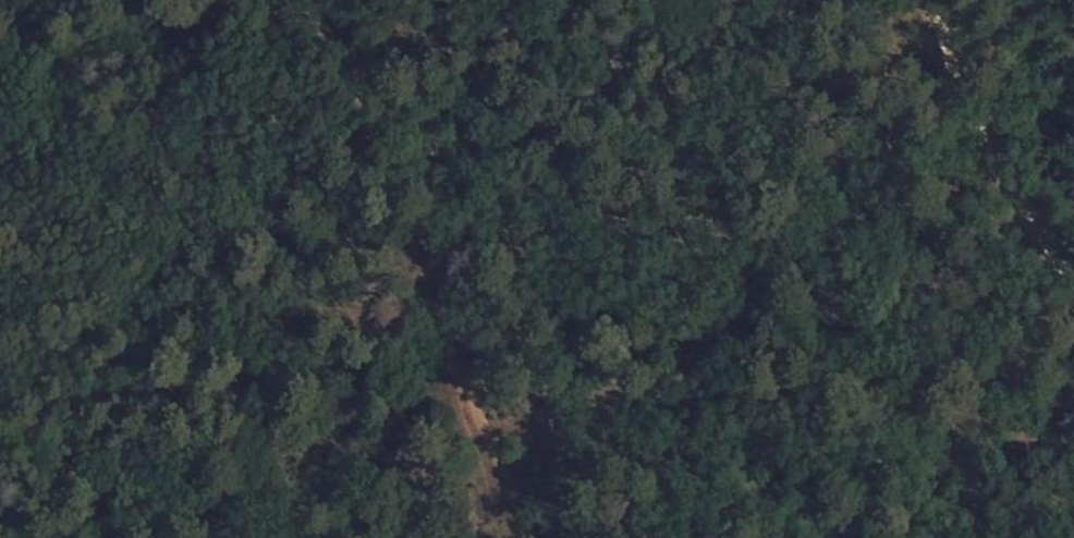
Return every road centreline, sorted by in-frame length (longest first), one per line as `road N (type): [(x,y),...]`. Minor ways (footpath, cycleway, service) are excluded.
road 1 (track): [(527,537),(428,251),(299,0)]
road 2 (track): [(1073,262),(1000,187),(941,0)]

